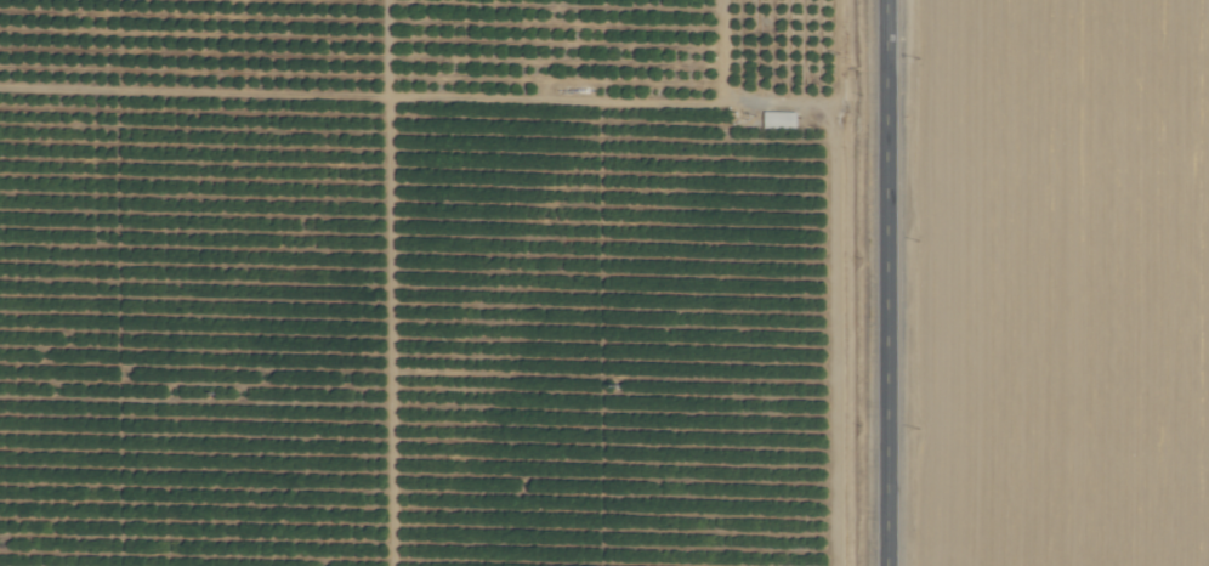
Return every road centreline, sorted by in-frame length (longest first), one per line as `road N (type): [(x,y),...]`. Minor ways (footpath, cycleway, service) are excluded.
road 1 (tertiary): [(886,0),(886,565)]

